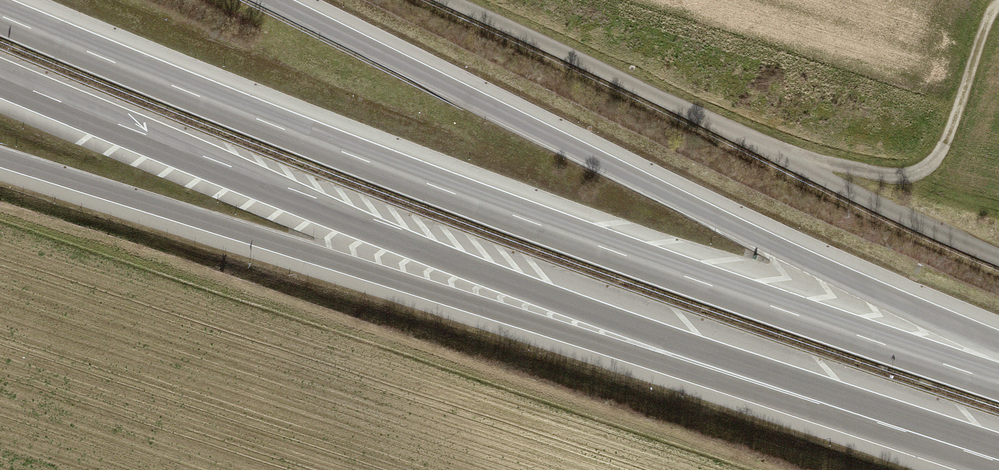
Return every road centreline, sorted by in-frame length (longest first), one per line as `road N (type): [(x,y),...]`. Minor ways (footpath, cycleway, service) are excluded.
road 1 (motorway): [(998,379),(486,205),(0,14)]
road 2 (motorway): [(0,74),(803,399)]
road 3 (primary): [(0,157),(803,399)]
road 4 (motorway): [(998,353),(273,0)]
road 5 (unclassified): [(998,257),(453,0)]
road 6 (track): [(818,174),(904,173),(924,163),(944,141),(998,0)]
road 7 (primary): [(803,399),(998,461)]

